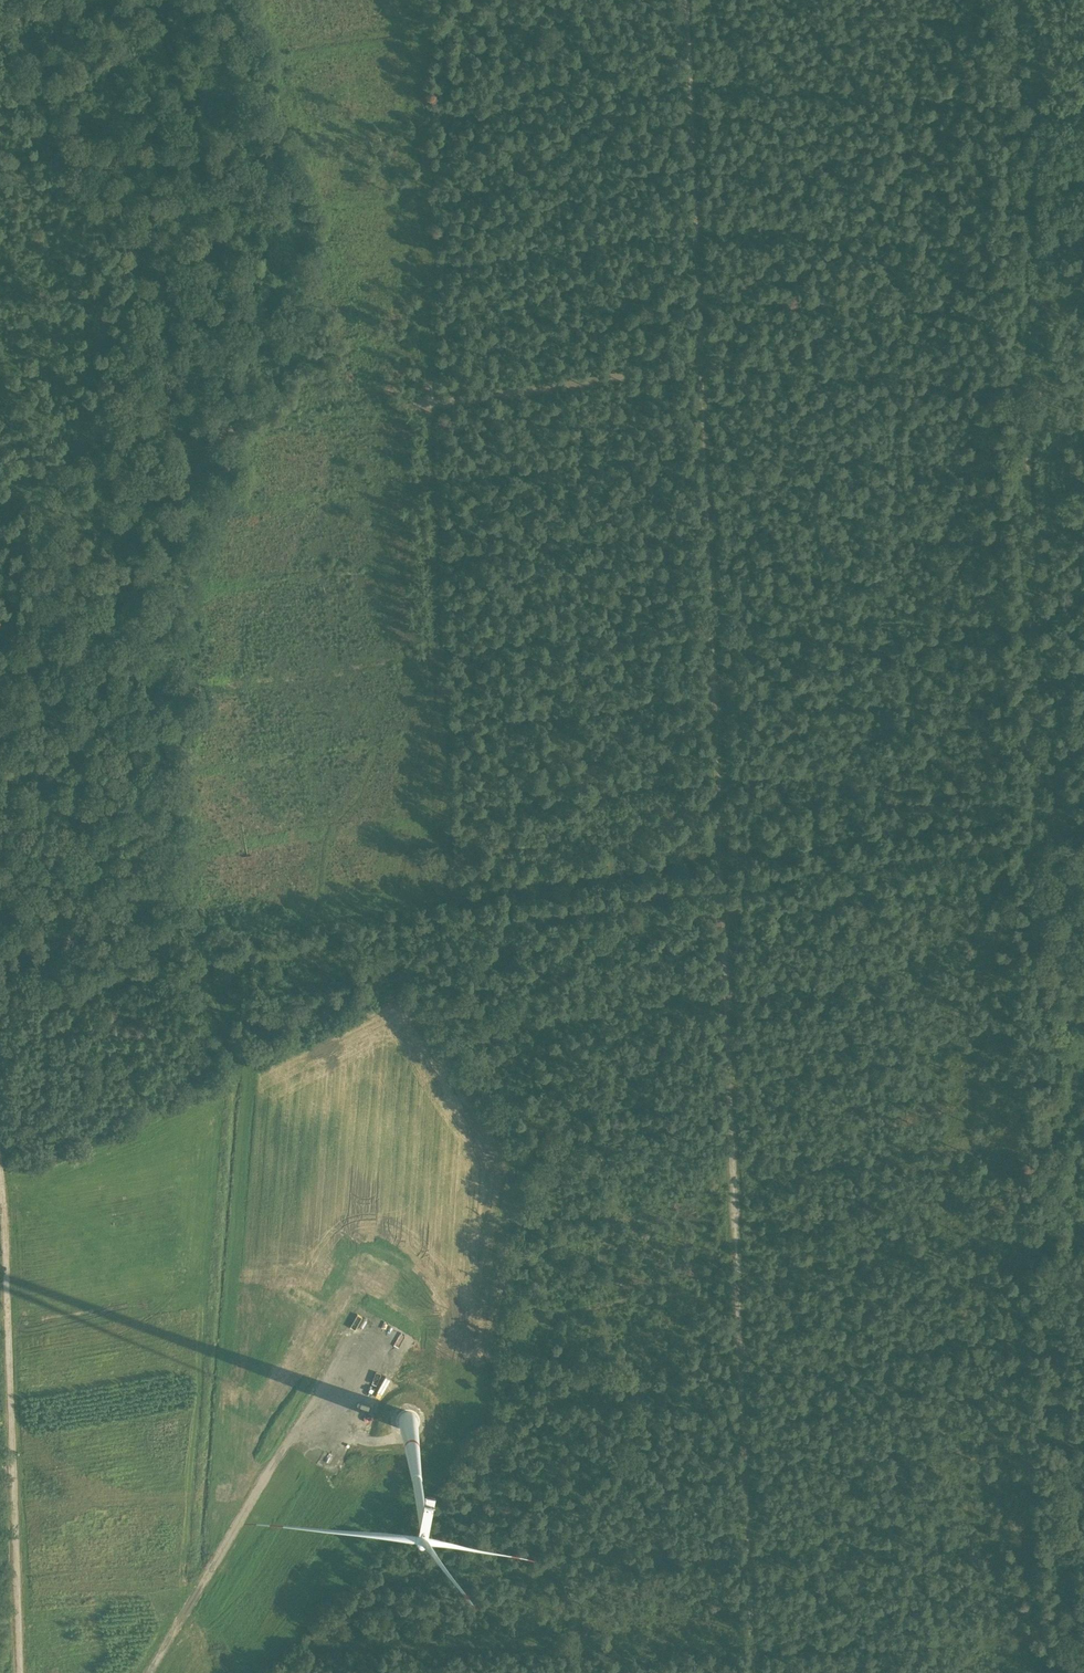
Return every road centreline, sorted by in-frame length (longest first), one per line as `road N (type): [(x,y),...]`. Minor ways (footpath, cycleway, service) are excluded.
road 1 (track): [(691,0),(753,1672)]
road 2 (track): [(22,1672),(0,1151)]
road 3 (track): [(148,1672),(352,1328)]

